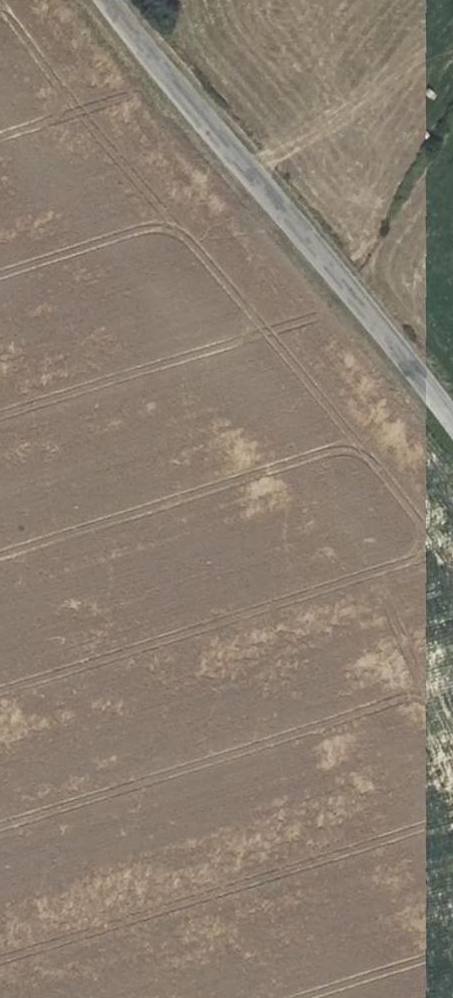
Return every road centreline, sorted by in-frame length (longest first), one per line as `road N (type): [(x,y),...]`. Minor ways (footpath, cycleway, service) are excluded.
road 1 (unclassified): [(452,418),(110,0)]

